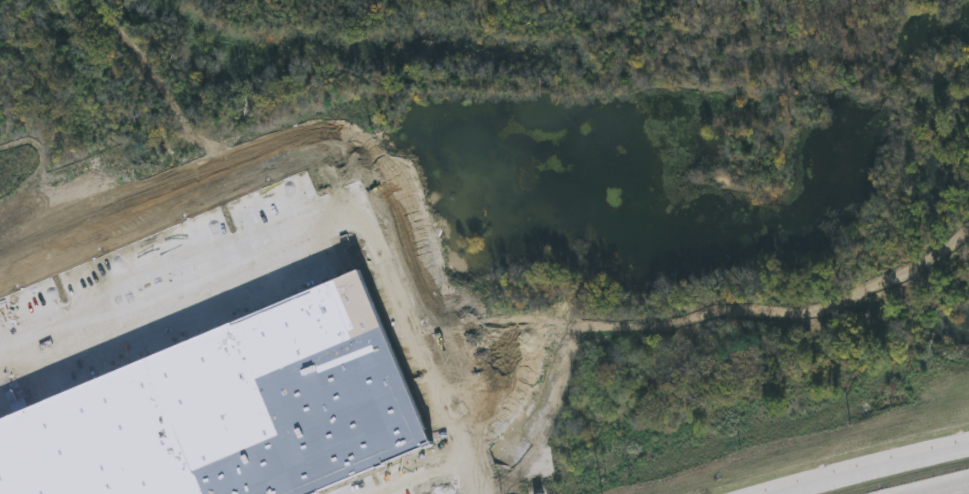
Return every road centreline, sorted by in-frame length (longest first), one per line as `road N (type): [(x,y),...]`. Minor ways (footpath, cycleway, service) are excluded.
road 1 (secondary): [(968,440),(742,493)]

